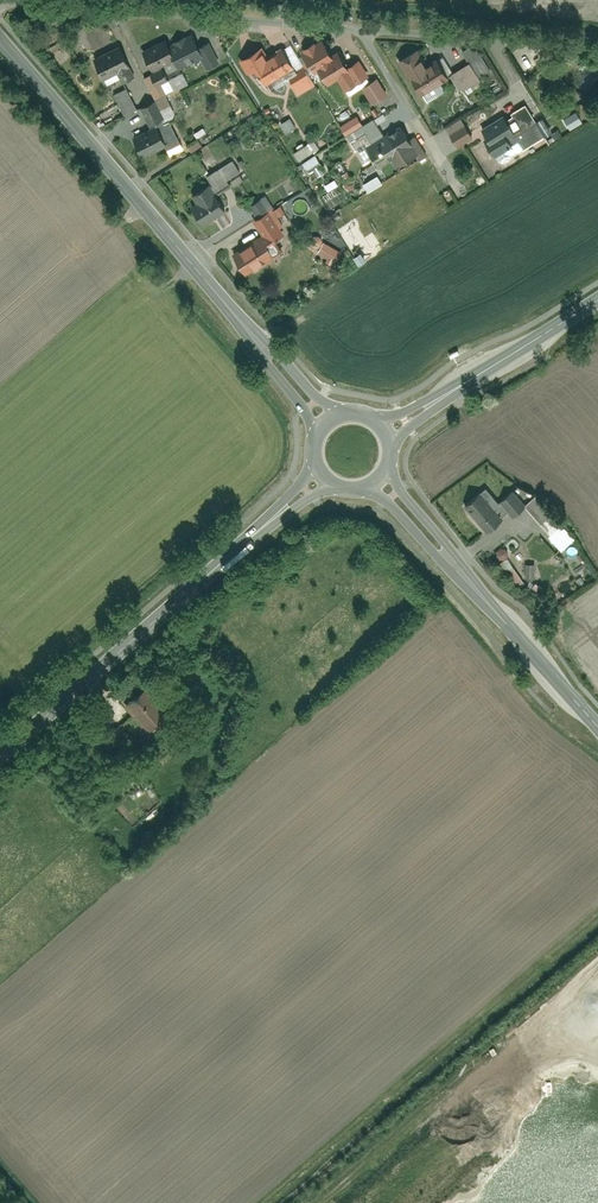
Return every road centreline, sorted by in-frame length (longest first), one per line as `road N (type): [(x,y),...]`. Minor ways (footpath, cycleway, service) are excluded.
road 1 (residential): [(0,4),(552,46)]
road 2 (tertiary): [(0,37),(261,344)]
road 3 (tertiary): [(0,759),(288,508)]
road 4 (tertiary): [(416,515),(597,727)]
road 5 (tertiary): [(391,445),(500,362)]
road 6 (tertiary): [(500,362),(378,423)]

